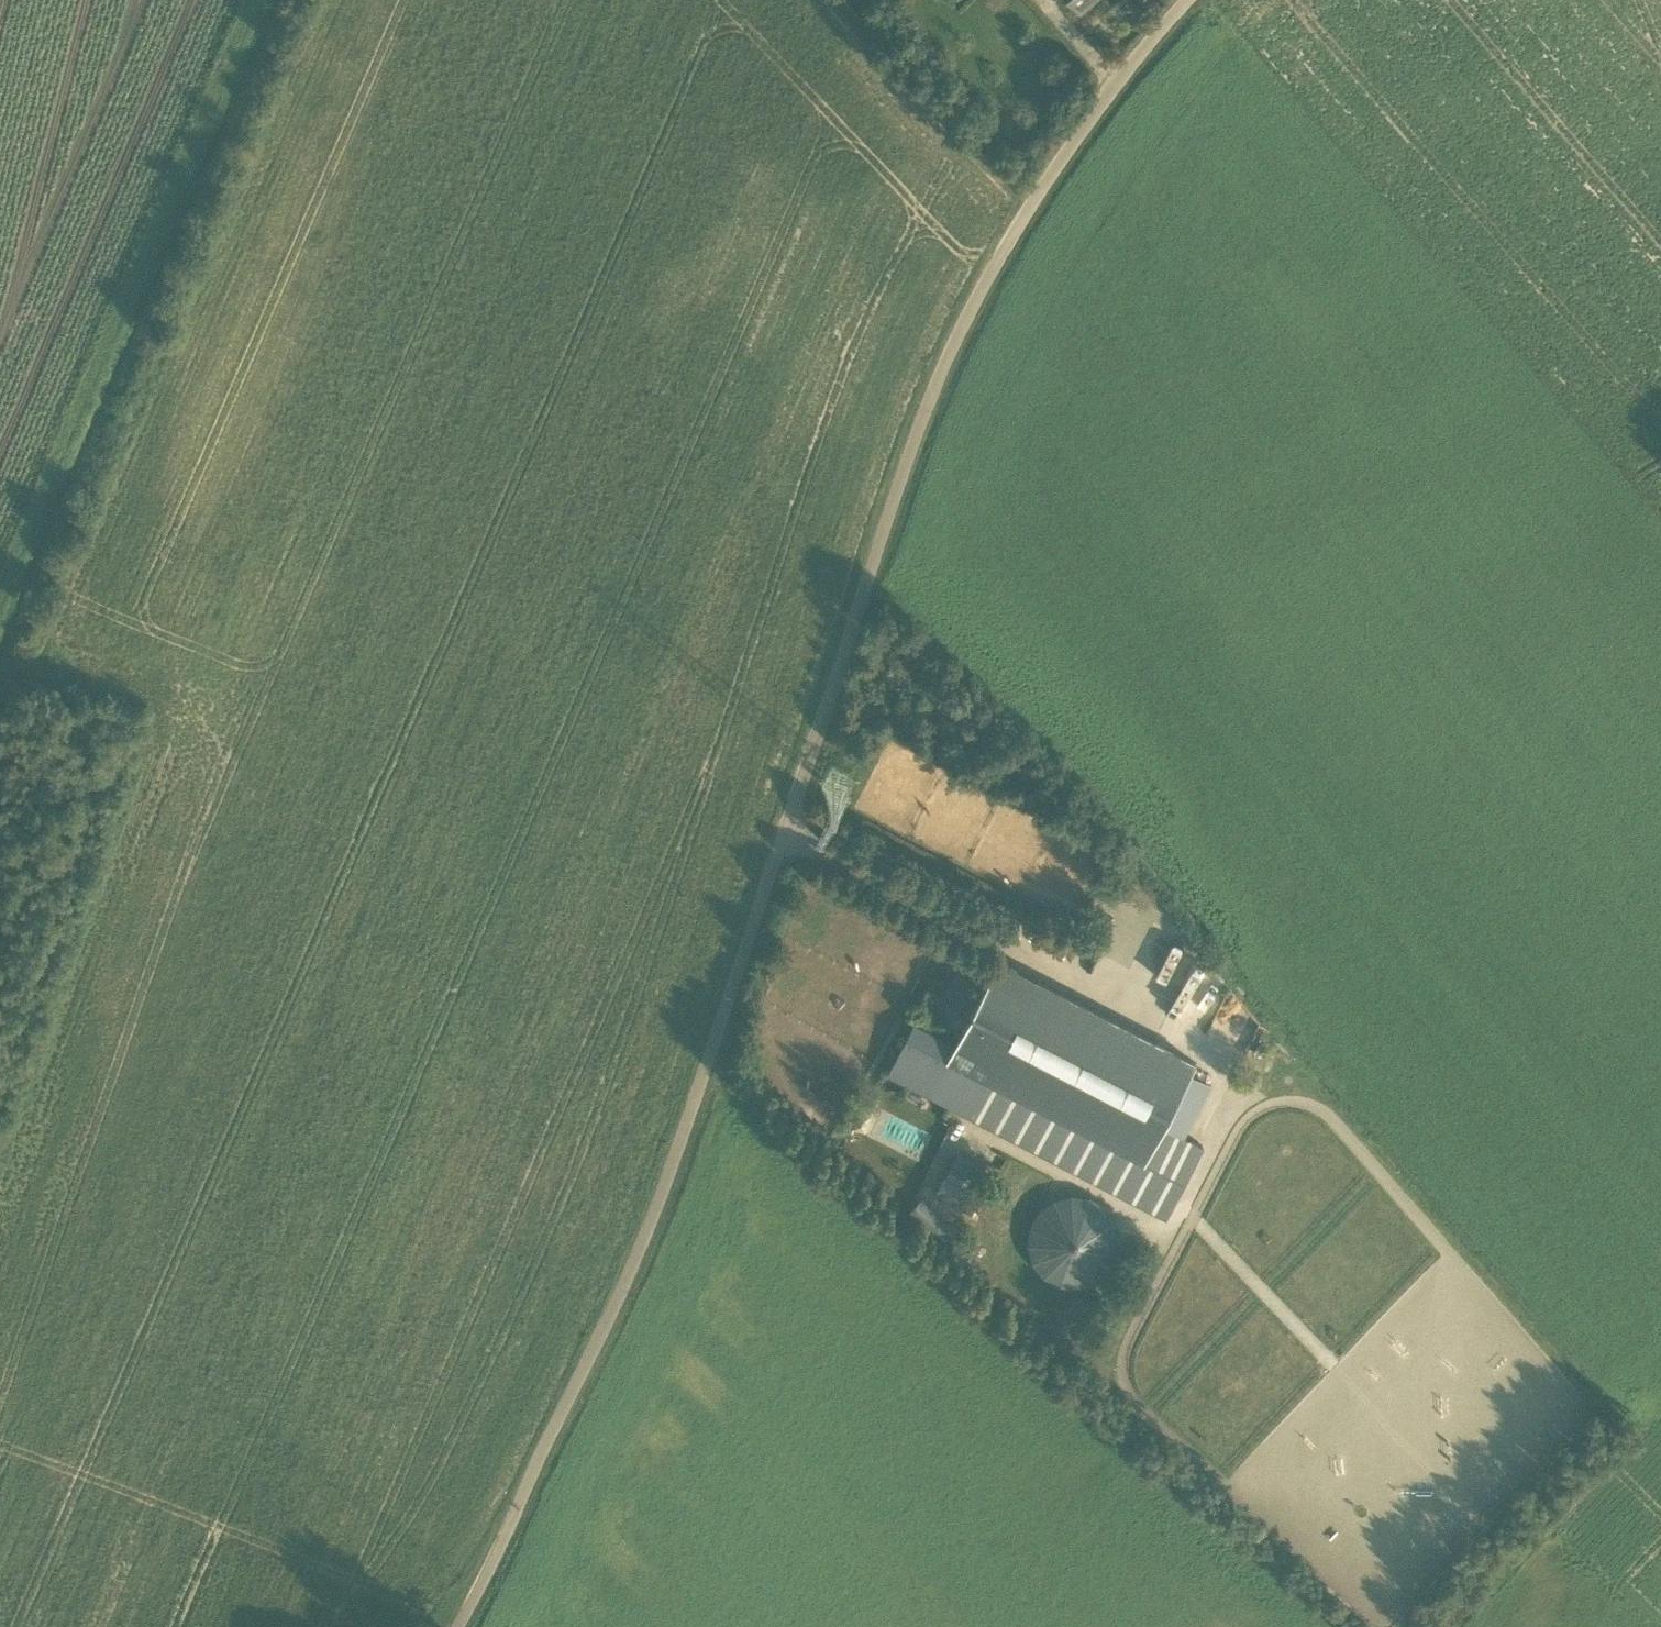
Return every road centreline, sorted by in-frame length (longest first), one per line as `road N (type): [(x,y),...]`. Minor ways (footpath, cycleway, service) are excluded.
road 1 (unclassified): [(470,1626),(607,1350),(659,1223),(954,370),(990,286),(1048,183),(1124,75),(1193,0)]

